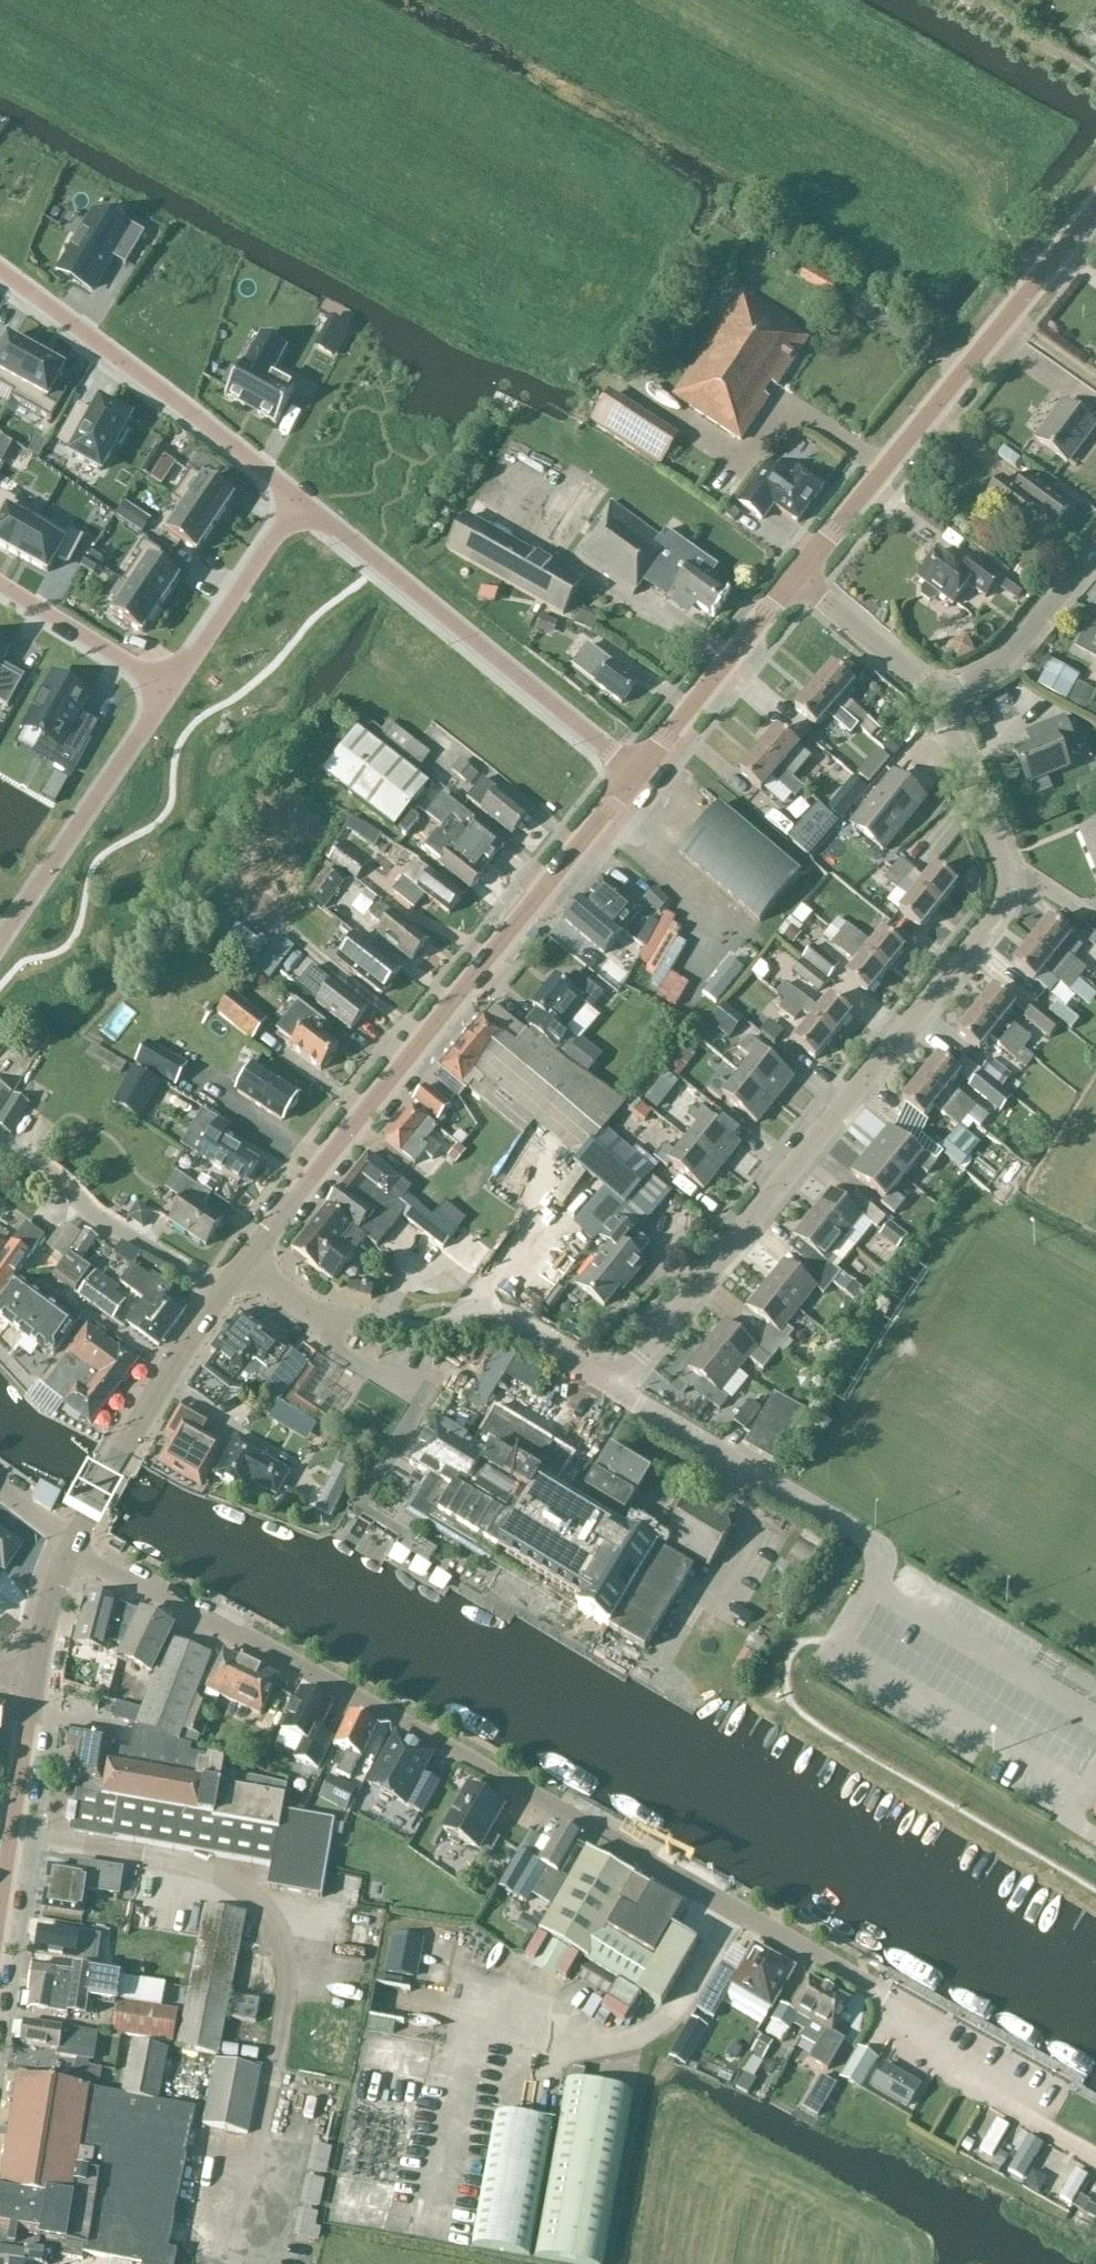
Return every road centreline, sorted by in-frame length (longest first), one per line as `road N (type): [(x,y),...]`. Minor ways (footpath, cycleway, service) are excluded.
road 1 (unclassified): [(878,1991),(71,1544)]
road 2 (residential): [(620,1385),(991,927),(1004,881)]
road 3 (secondary): [(242,1268),(352,1121),(637,773)]
road 4 (secondary): [(798,576),(1095,211)]
road 5 (residential): [(637,773),(297,501)]
road 6 (residential): [(297,501),(0,275)]
road 7 (residential): [(620,1385),(472,1322),(377,1331),(328,1324),(292,1303)]
road 8 (residential): [(0,940),(166,690)]
road 9 (secondary): [(71,1544),(220,1292)]
road 10 (residential): [(220,1292),(91,1216),(30,1157),(0,1140)]
road 11 (residential): [(843,1524),(620,1385)]
road 12 (secondary): [(637,773),(798,576)]
road 13 (residential): [(166,690),(297,501)]
road 14 (secondary): [(0,1892),(34,1679)]
road 15 (residential): [(1095,561),(1000,664),(939,697)]
road 16 (residential): [(1004,881),(939,697)]
road 17 (residential): [(166,690),(0,588)]
road 18 (residential): [(939,697),(798,576)]
road 19 (secondary): [(34,1679),(50,1597),(71,1544)]

